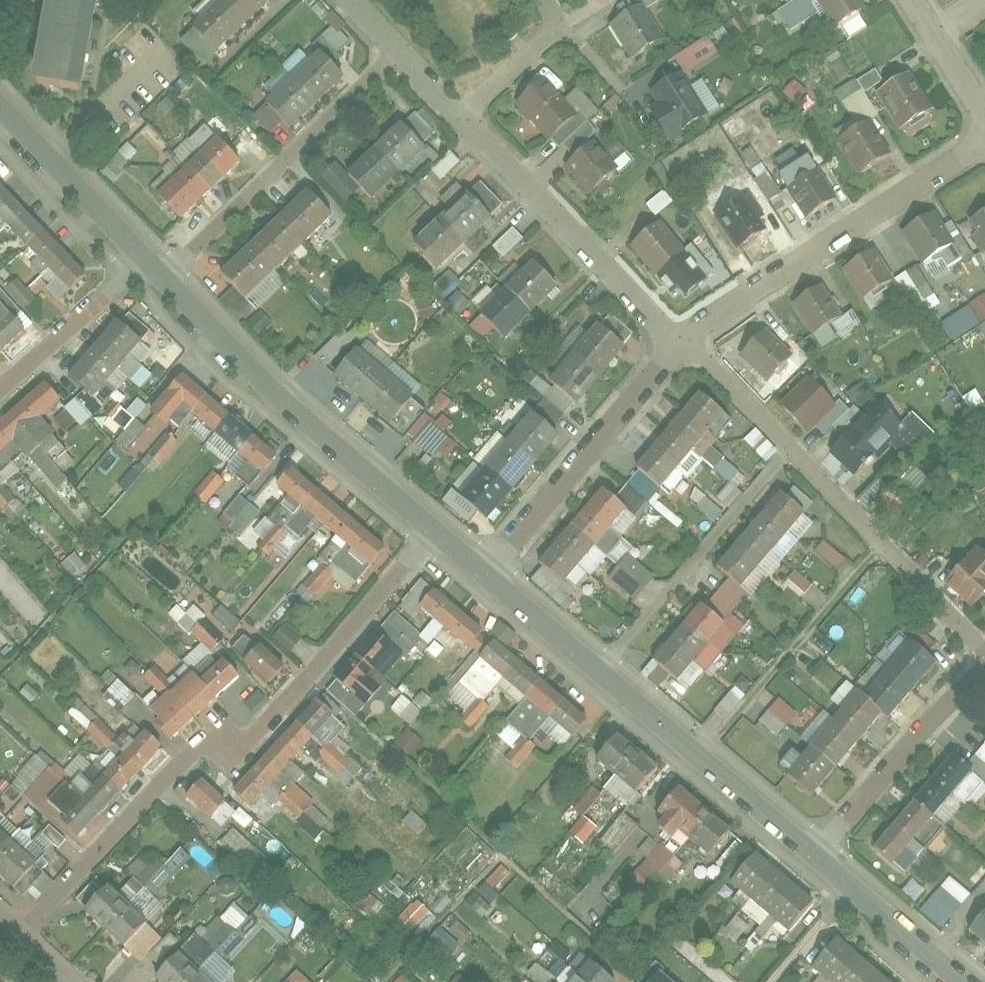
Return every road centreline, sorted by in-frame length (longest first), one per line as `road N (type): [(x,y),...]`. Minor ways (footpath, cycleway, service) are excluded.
road 1 (residential): [(432,534),(239,752),(205,743),(19,936)]
road 2 (residential): [(153,270),(432,534)]
road 3 (residential): [(684,340),(984,139)]
road 4 (residential): [(388,37),(153,270)]
road 5 (residential): [(462,112),(684,340)]
road 6 (residential): [(482,575),(684,340)]
road 7 (residential): [(791,445),(601,680)]
road 8 (residential): [(791,445),(979,644)]
road 9 (residential): [(601,680),(812,851)]
road 10 (residential): [(812,851),(979,644)]
road 11 (residential): [(0,114),(135,253)]
road 12 (residential): [(0,372),(135,253)]
road 13 (residential): [(565,0),(571,8),(462,112)]
road 14 (residential): [(482,575),(601,680)]
road 15 (residential): [(684,340),(791,445)]
road 16 (residential): [(911,0),(984,120)]
road 17 (residential): [(775,981),(854,885)]

